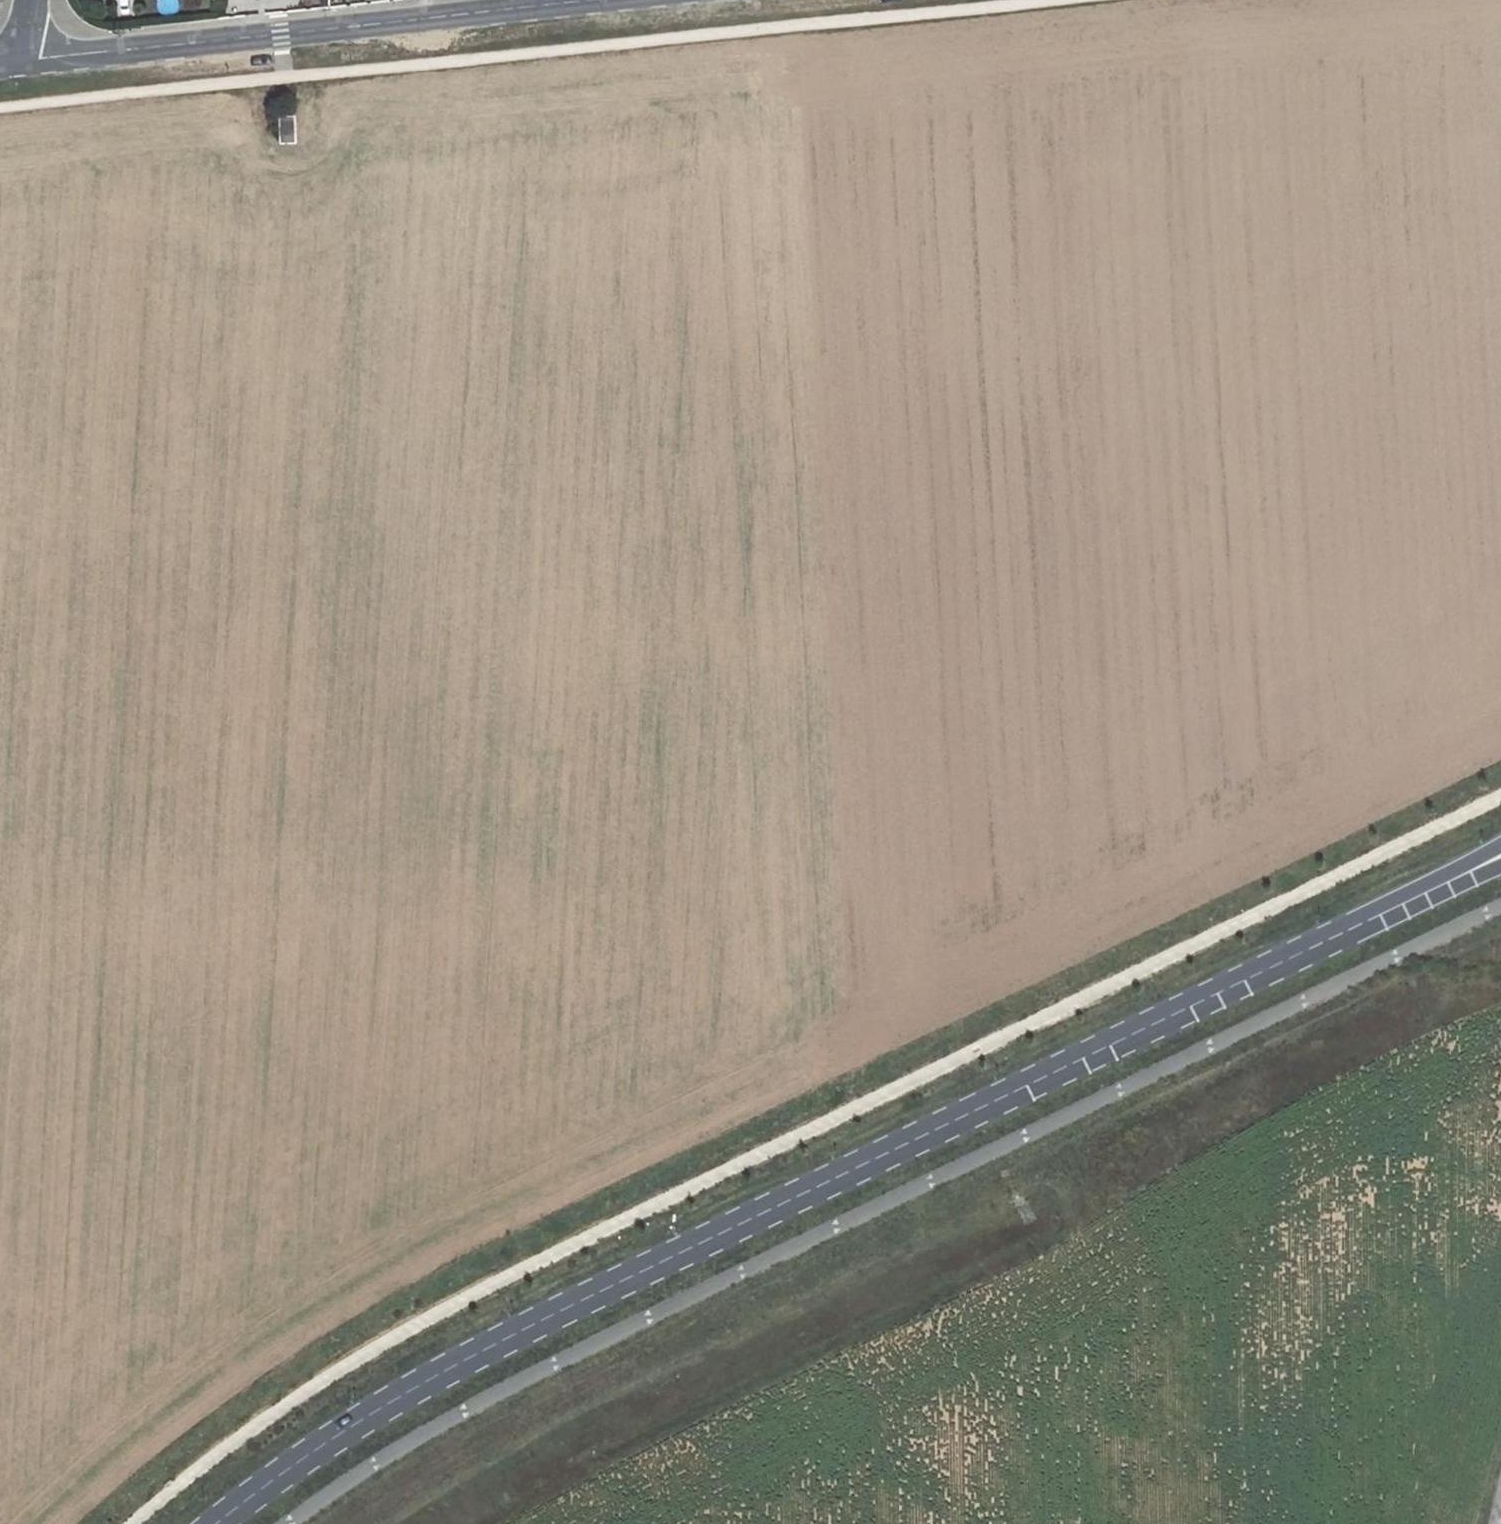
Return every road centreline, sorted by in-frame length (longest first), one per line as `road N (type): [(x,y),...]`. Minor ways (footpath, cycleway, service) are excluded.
road 1 (tertiary): [(210,1523),(338,1430),(498,1341),(1424,894)]
road 2 (residential): [(13,62),(582,0)]

